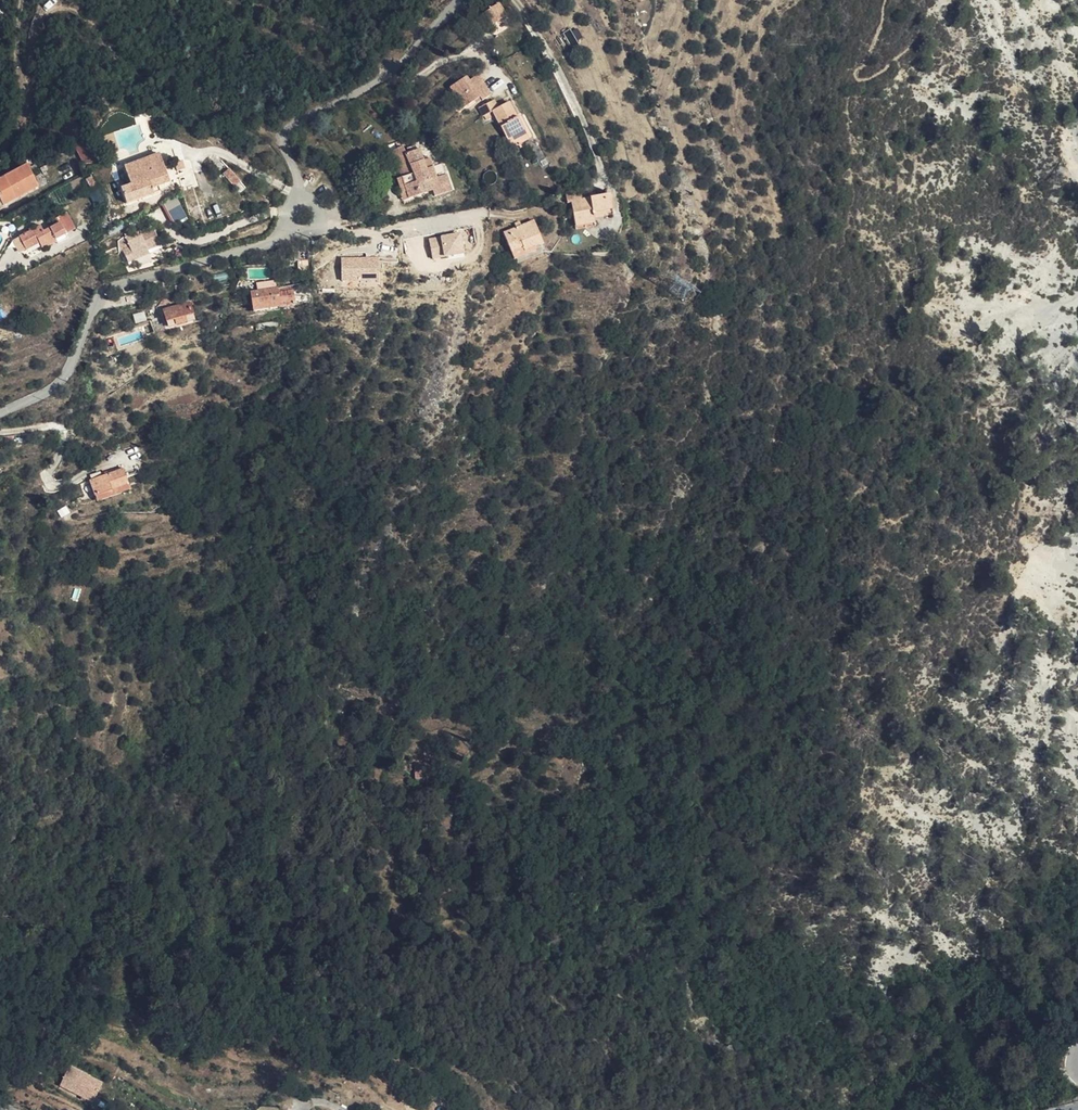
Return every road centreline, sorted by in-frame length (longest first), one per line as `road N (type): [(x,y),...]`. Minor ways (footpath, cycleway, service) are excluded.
road 1 (residential): [(0,415),(62,383),(114,286),(264,248),(289,227),(299,196)]
road 2 (track): [(457,0),(413,52),(293,127),(286,140),(299,196)]

